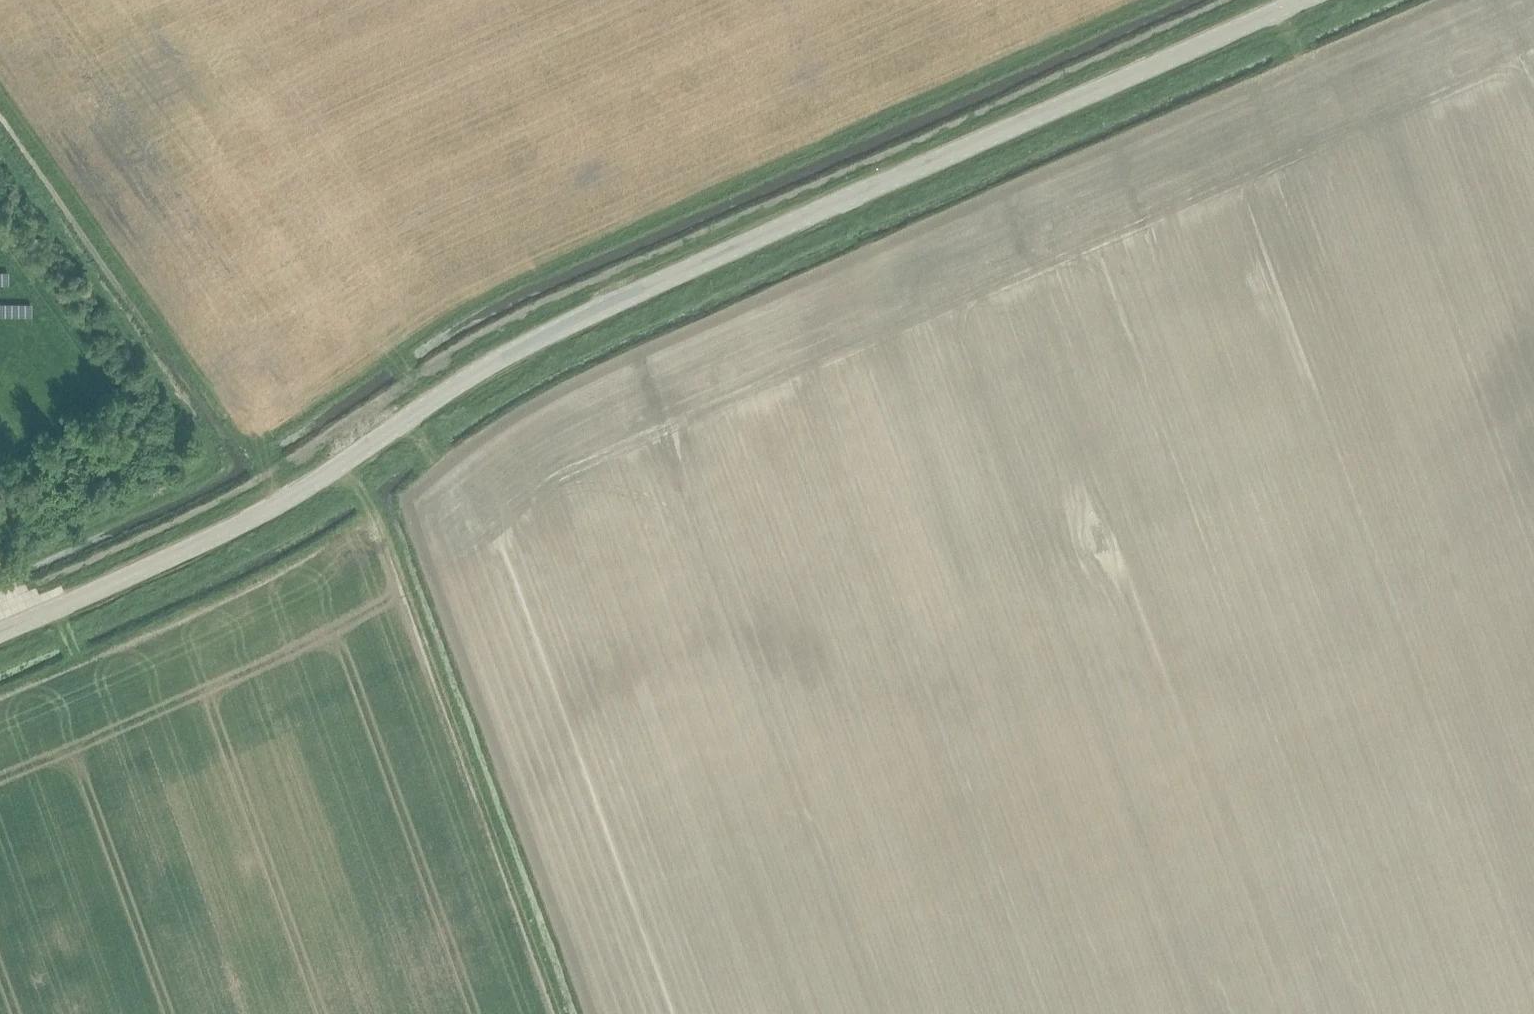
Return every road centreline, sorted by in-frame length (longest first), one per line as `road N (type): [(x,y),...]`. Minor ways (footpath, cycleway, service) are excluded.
road 1 (tertiary): [(0,633),(262,514),(539,336),(1296,0)]

